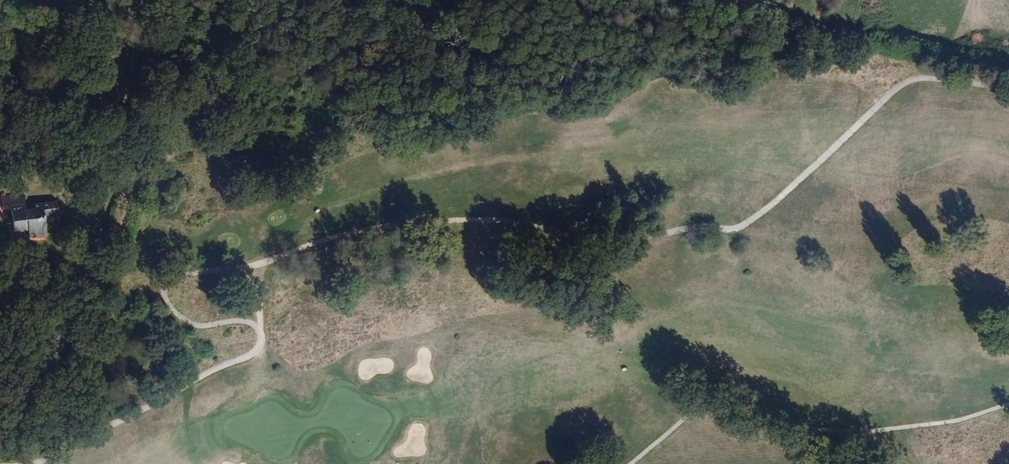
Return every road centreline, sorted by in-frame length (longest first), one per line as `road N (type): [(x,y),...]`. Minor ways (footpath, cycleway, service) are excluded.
road 1 (track): [(0,393),(55,360),(120,272),(140,166),(153,23),(139,0)]

